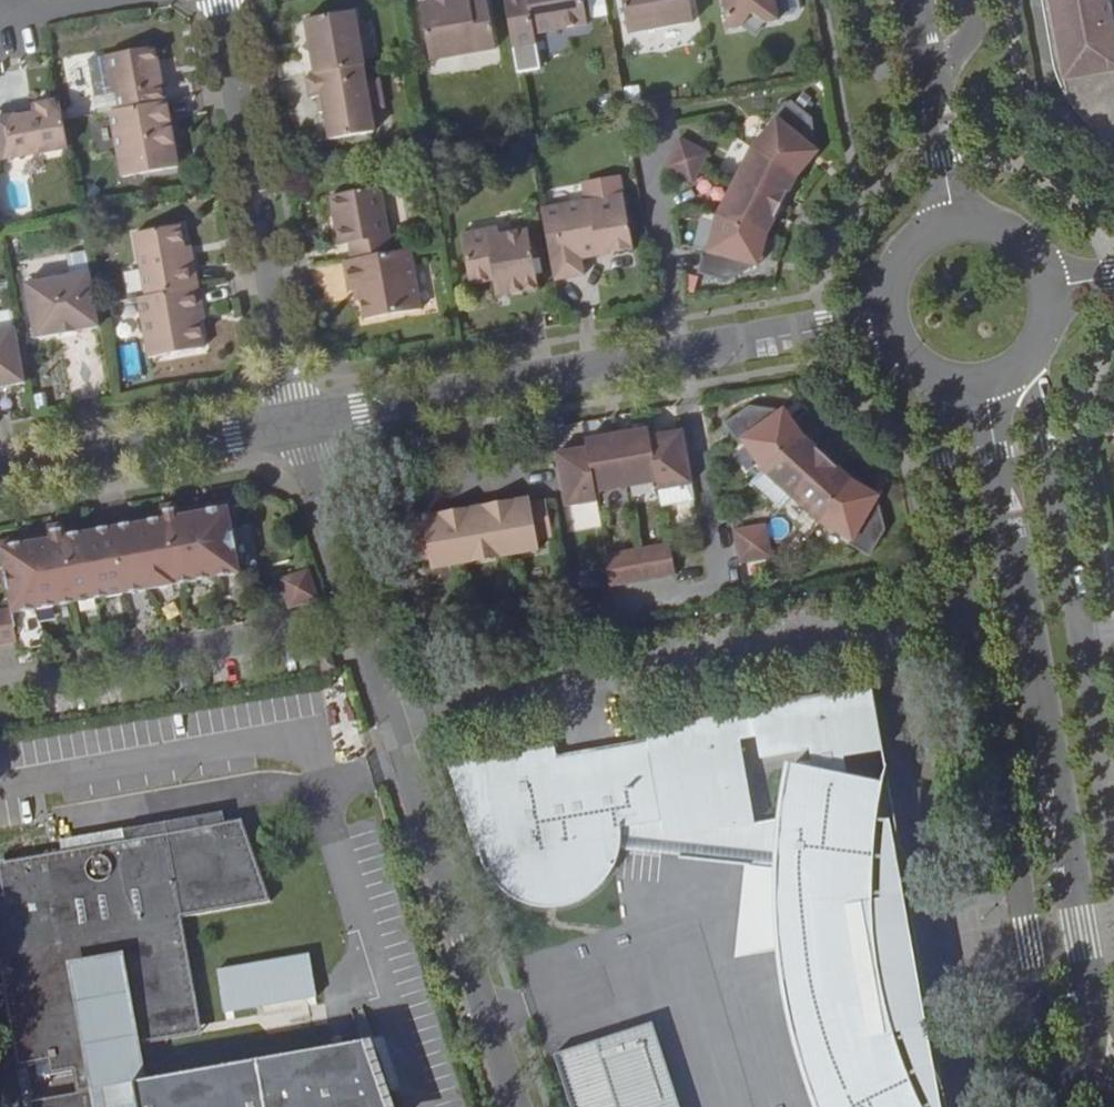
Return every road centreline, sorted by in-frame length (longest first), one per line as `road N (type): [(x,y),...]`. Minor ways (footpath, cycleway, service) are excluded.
road 1 (tertiary): [(1113,1096),(981,384)]
road 2 (residential): [(298,422),(504,1106)]
road 3 (tertiary): [(298,422),(889,319)]
road 4 (residential): [(221,0),(298,422)]
road 5 (tertiary): [(0,475),(298,422)]
road 6 (tertiary): [(953,219),(917,0)]
road 7 (tertiary): [(1055,291),(1031,241),(981,217),(953,219)]
road 8 (tertiary): [(953,219),(908,245),(894,267),(889,319)]
road 9 (tertiary): [(981,384),(1031,360),(1046,340),(1055,291)]
road 10 (tertiary): [(889,319),(918,365),(981,384)]

